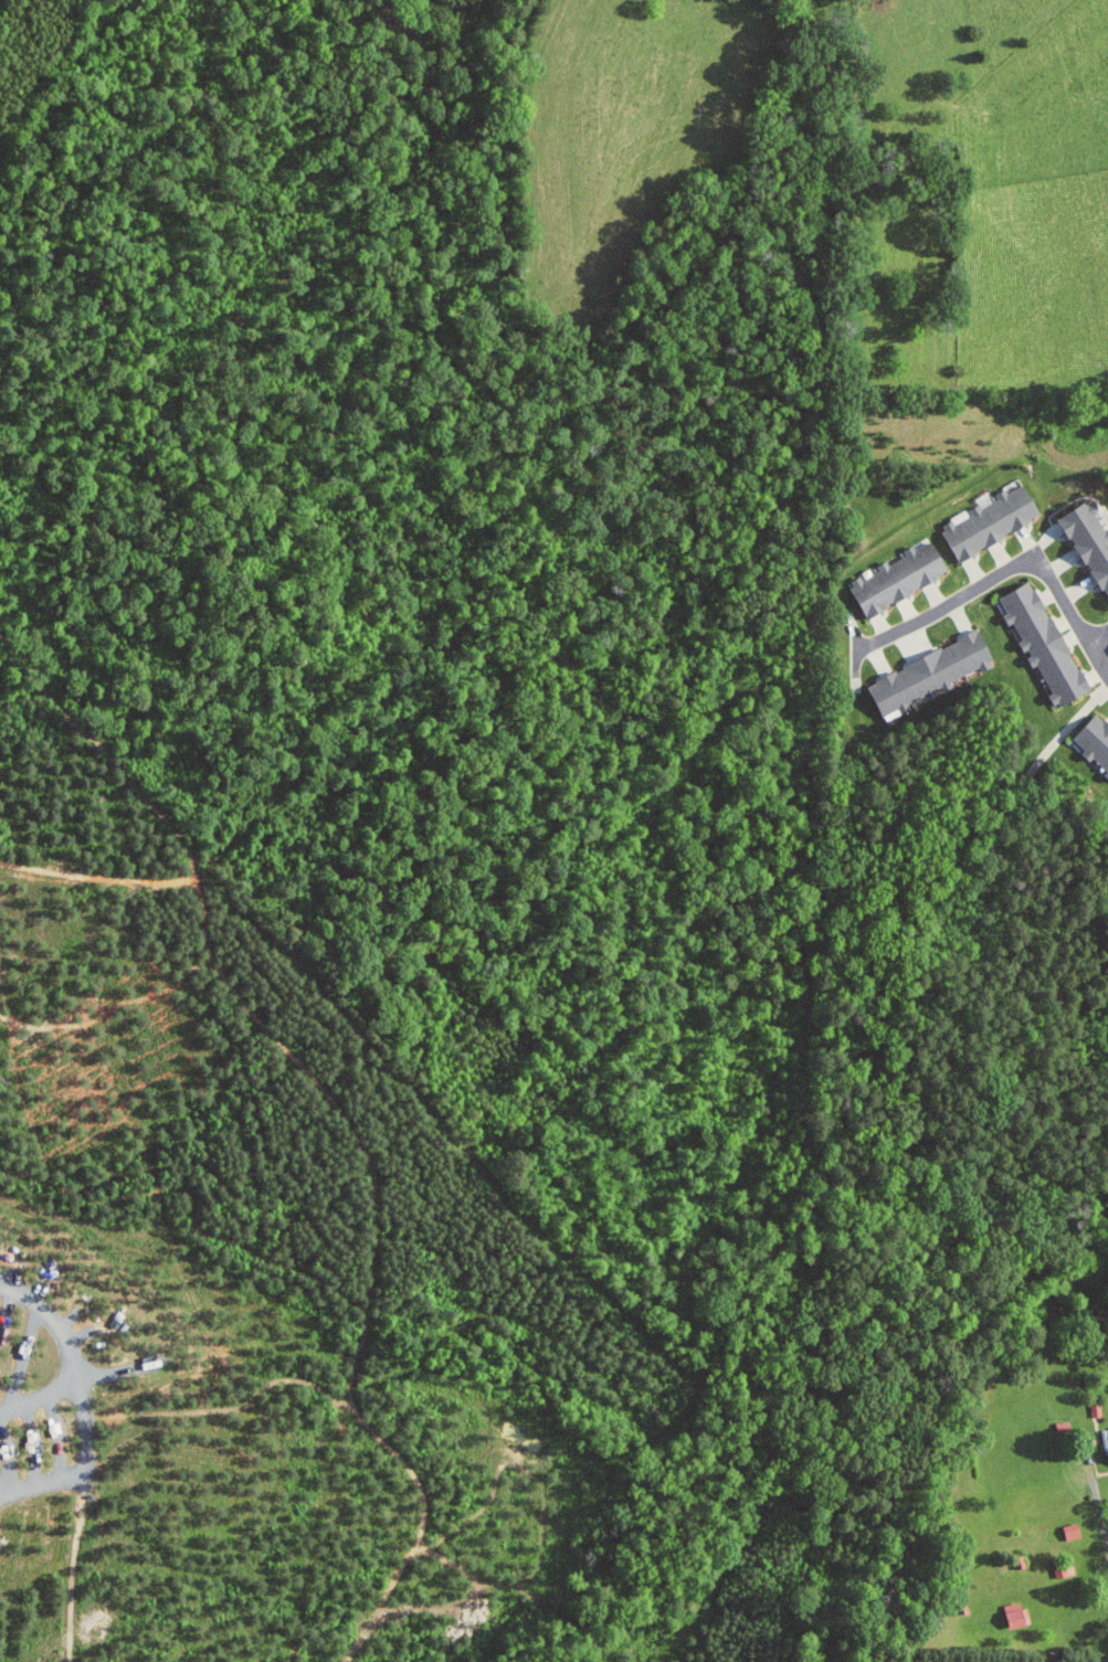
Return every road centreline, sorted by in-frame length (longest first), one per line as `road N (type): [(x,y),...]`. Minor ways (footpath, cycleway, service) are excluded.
road 1 (residential): [(0,1491),(75,1476),(87,1457),(64,1338),(40,1302),(0,1285)]

